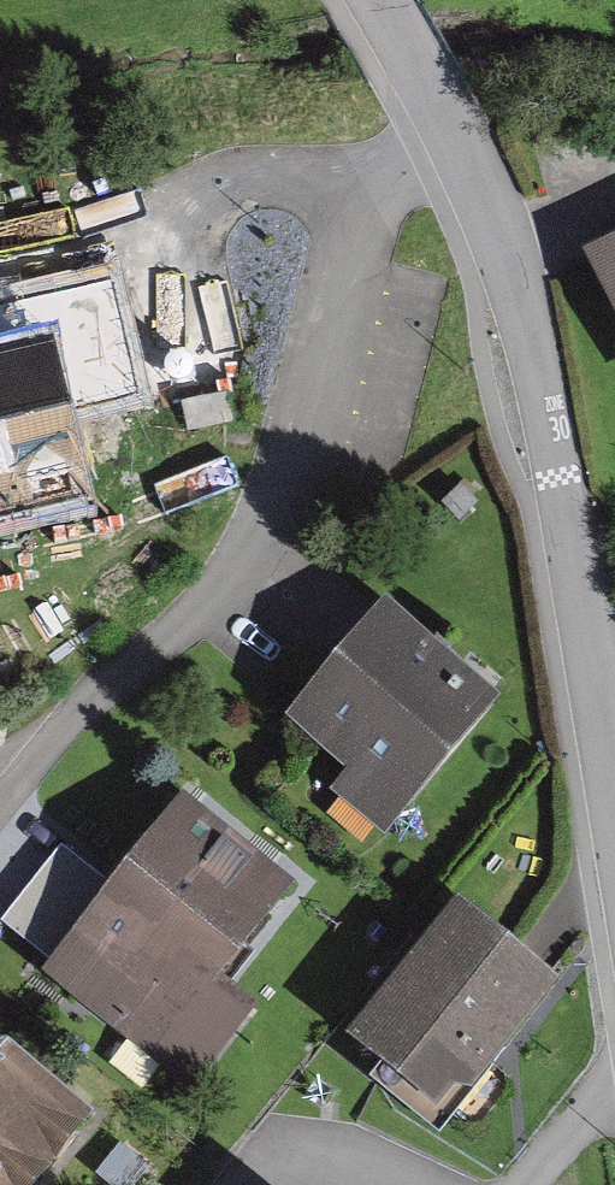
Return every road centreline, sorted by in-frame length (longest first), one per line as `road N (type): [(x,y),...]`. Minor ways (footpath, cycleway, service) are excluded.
road 1 (residential): [(459,140),(378,192),(282,517),(194,624),(52,740),(0,813)]
road 2 (tertiary): [(459,140),(526,297),(614,807)]
road 3 (tertiary): [(375,0),(459,140)]

